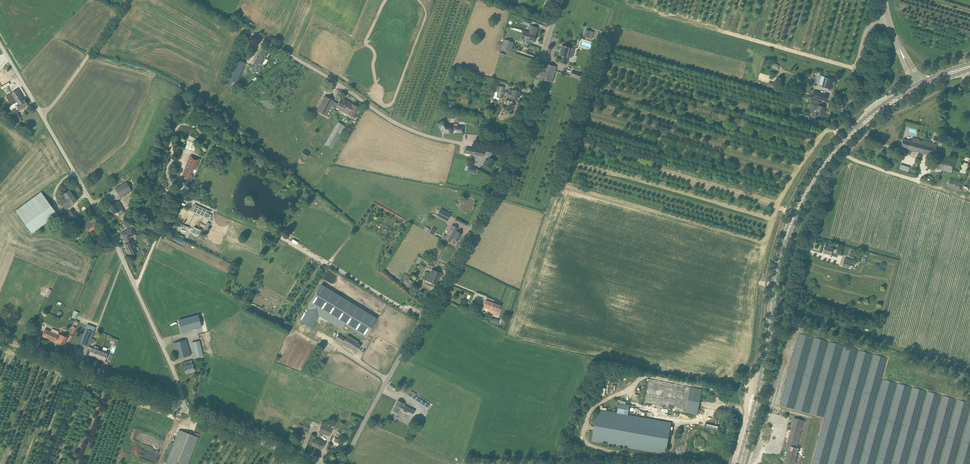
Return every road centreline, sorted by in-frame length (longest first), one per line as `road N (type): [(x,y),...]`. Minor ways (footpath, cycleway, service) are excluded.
road 1 (unclassified): [(341,463),(519,139),(561,0)]
road 2 (unclassified): [(183,409),(110,232),(0,43)]
road 3 (track): [(512,153),(400,125),(190,0)]
road 4 (tertiary): [(740,463),(785,241)]
road 5 (tertiary): [(785,241),(828,165),(864,127),(921,90)]
road 6 (tertiary): [(912,86),(859,123),(823,162),(785,241)]
road 7 (unclassified): [(183,409),(0,337)]
road 8 (unclassified): [(327,463),(183,409)]
road 9 (track): [(126,0),(42,115)]

